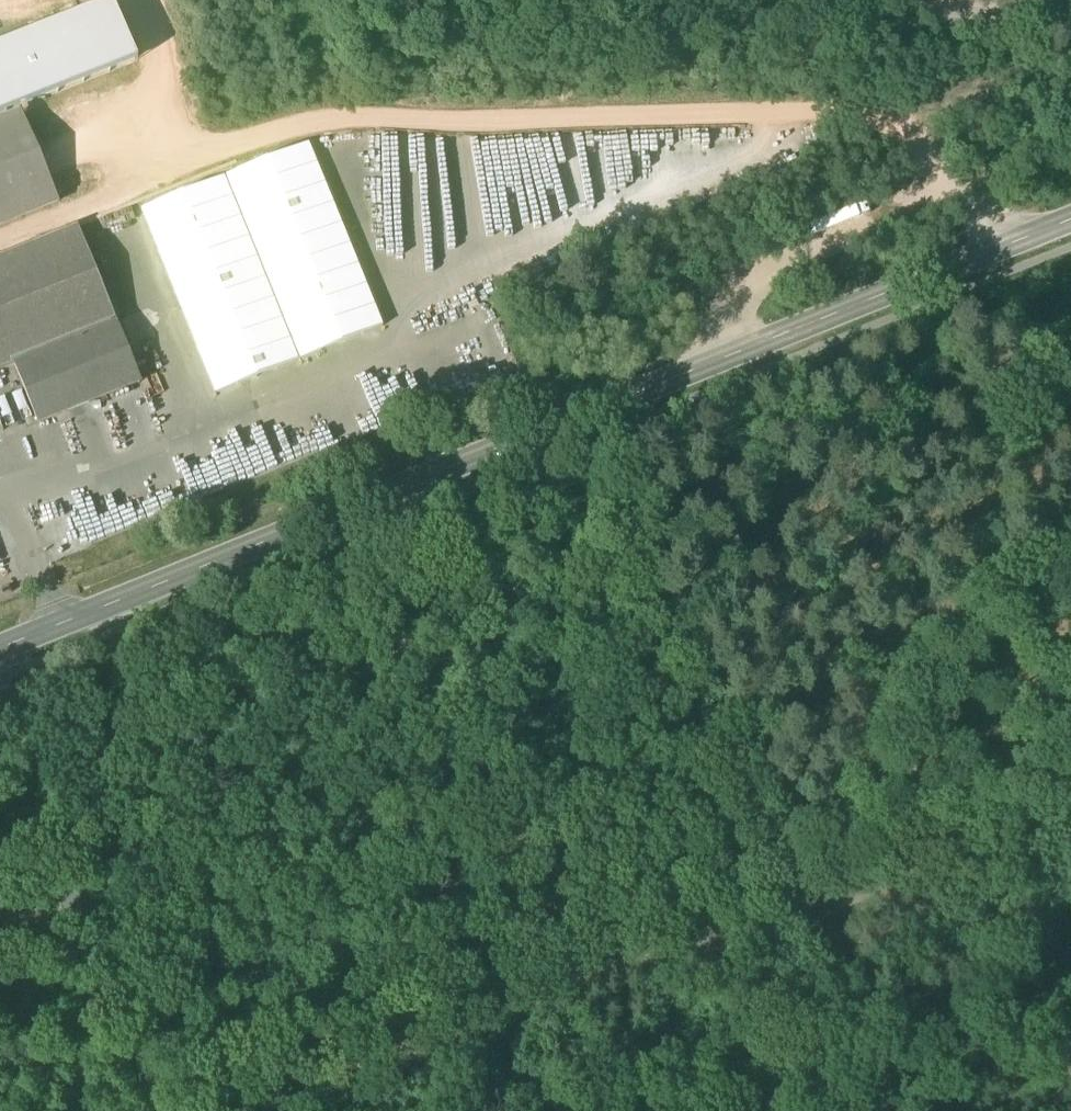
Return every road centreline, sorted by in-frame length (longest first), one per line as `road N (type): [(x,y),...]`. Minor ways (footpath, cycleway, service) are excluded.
road 1 (secondary): [(0,653),(1070,216)]
road 2 (track): [(1024,235),(917,141),(866,113),(314,121),(220,146),(48,150)]
road 3 (track): [(281,1110),(702,938),(814,909)]
road 4 (unclassified): [(160,1110),(0,716)]
road 5 (track): [(981,198),(921,207),(749,287),(727,317),(725,356)]
road 6 (track): [(814,909),(1070,810)]

